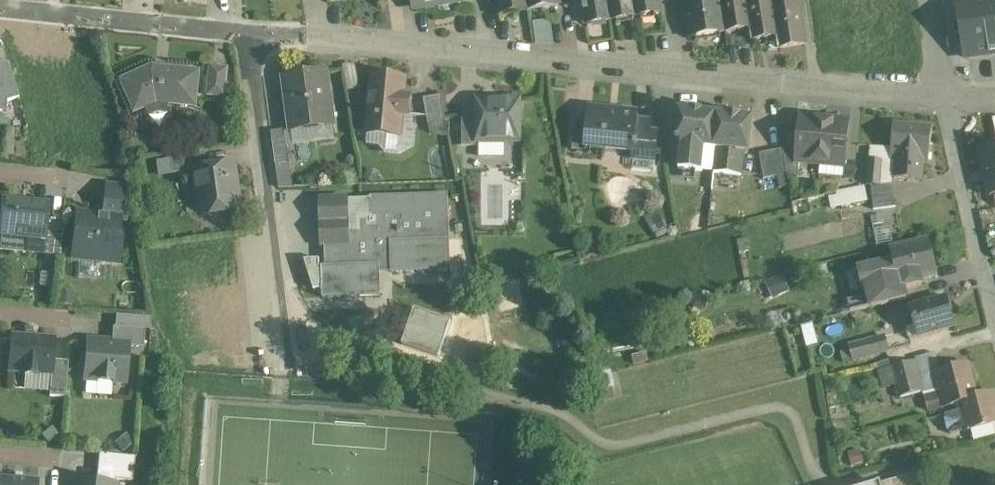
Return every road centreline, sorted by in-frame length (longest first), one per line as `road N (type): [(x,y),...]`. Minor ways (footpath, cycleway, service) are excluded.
road 1 (residential): [(247,33),(942,105)]
road 2 (residential): [(247,33),(292,353)]
road 3 (residential): [(0,7),(247,33)]
road 4 (residential): [(942,105),(994,303)]

